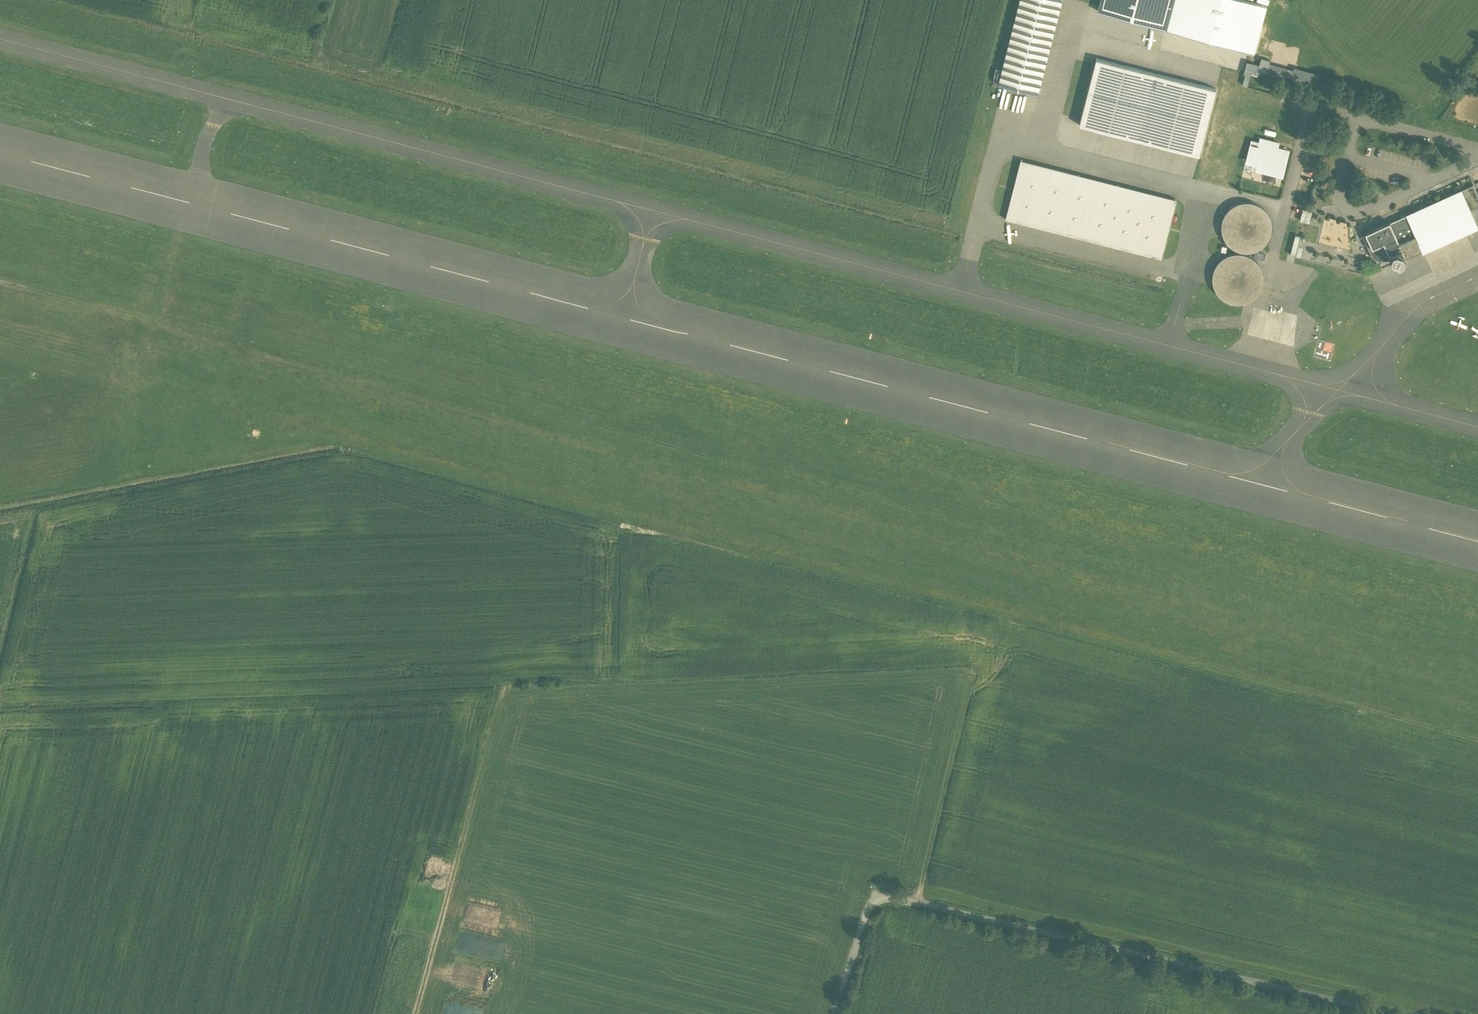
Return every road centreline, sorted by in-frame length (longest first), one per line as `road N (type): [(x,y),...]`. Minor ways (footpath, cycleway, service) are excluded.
road 1 (track): [(1419,1013),(877,889),(837,1013)]
road 2 (unclassified): [(1357,117),(1339,191),(1350,212),(1477,159)]
road 3 (track): [(917,897),(982,675)]
road 4 (unclassified): [(1477,150),(1357,117)]

